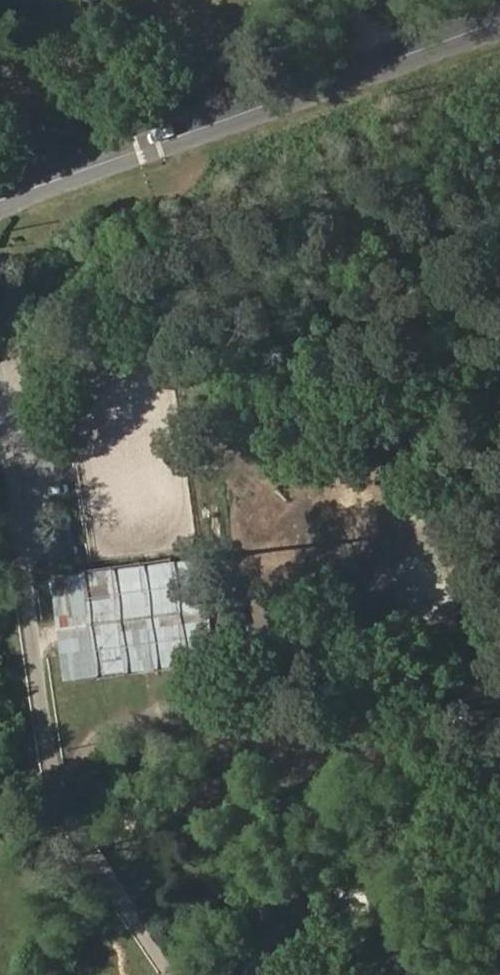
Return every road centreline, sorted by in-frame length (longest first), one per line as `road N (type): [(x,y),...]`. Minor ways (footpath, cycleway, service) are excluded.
road 1 (tertiary): [(499,19),(0,206)]

